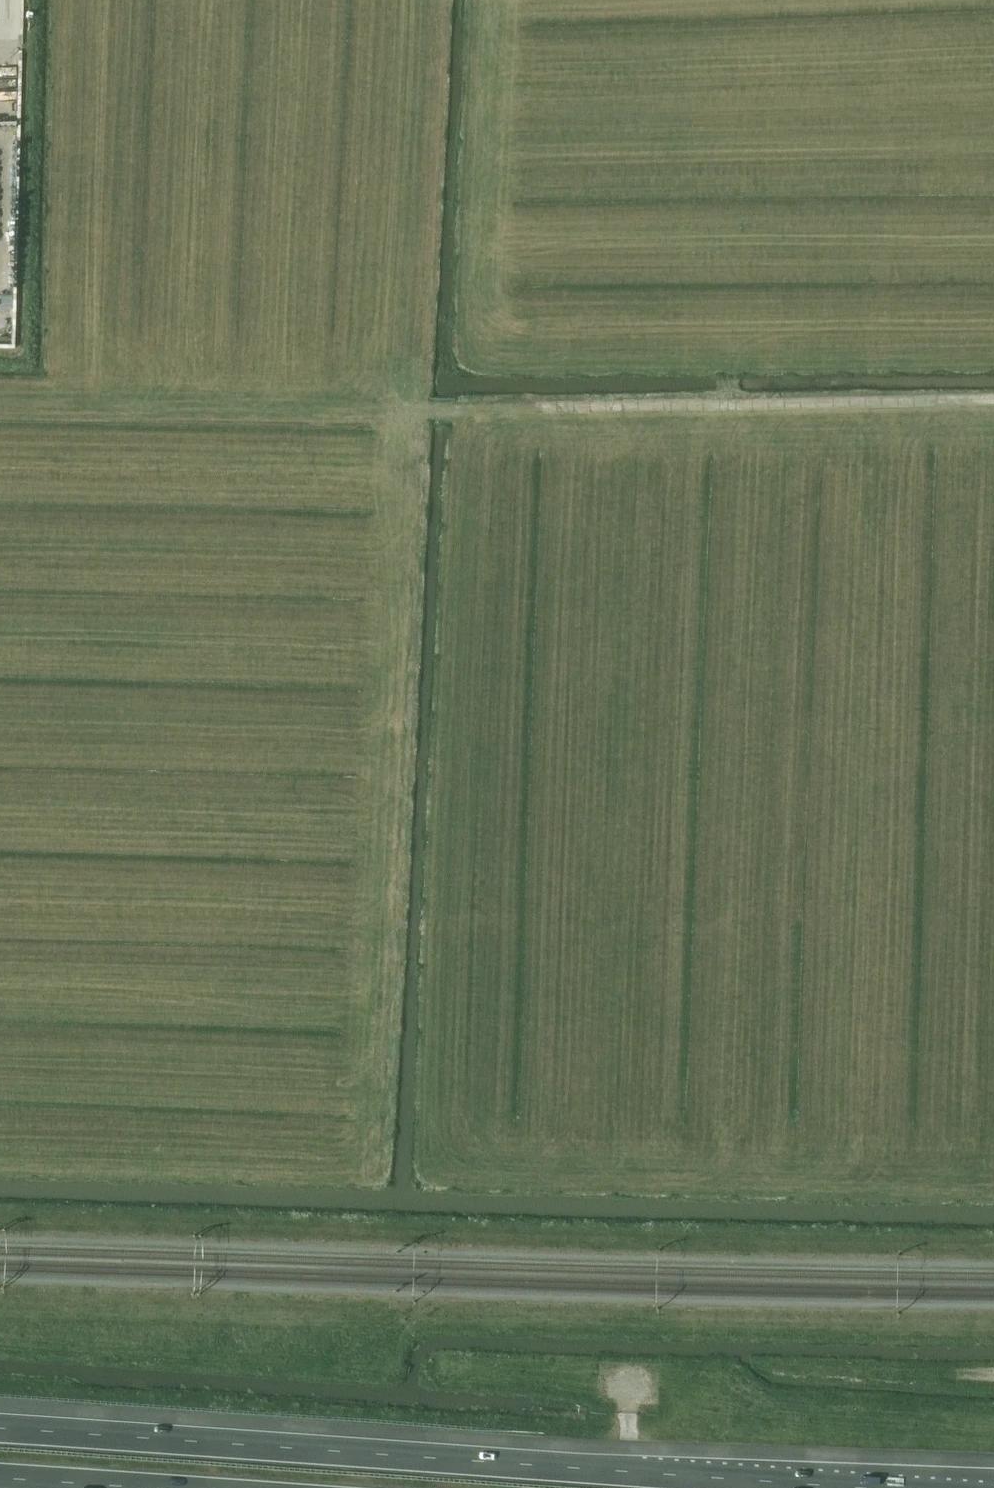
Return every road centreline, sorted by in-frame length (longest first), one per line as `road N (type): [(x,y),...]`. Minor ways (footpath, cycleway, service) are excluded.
road 1 (motorway): [(858,1487),(0,1429)]
road 2 (motorway): [(0,1477),(159,1487)]

